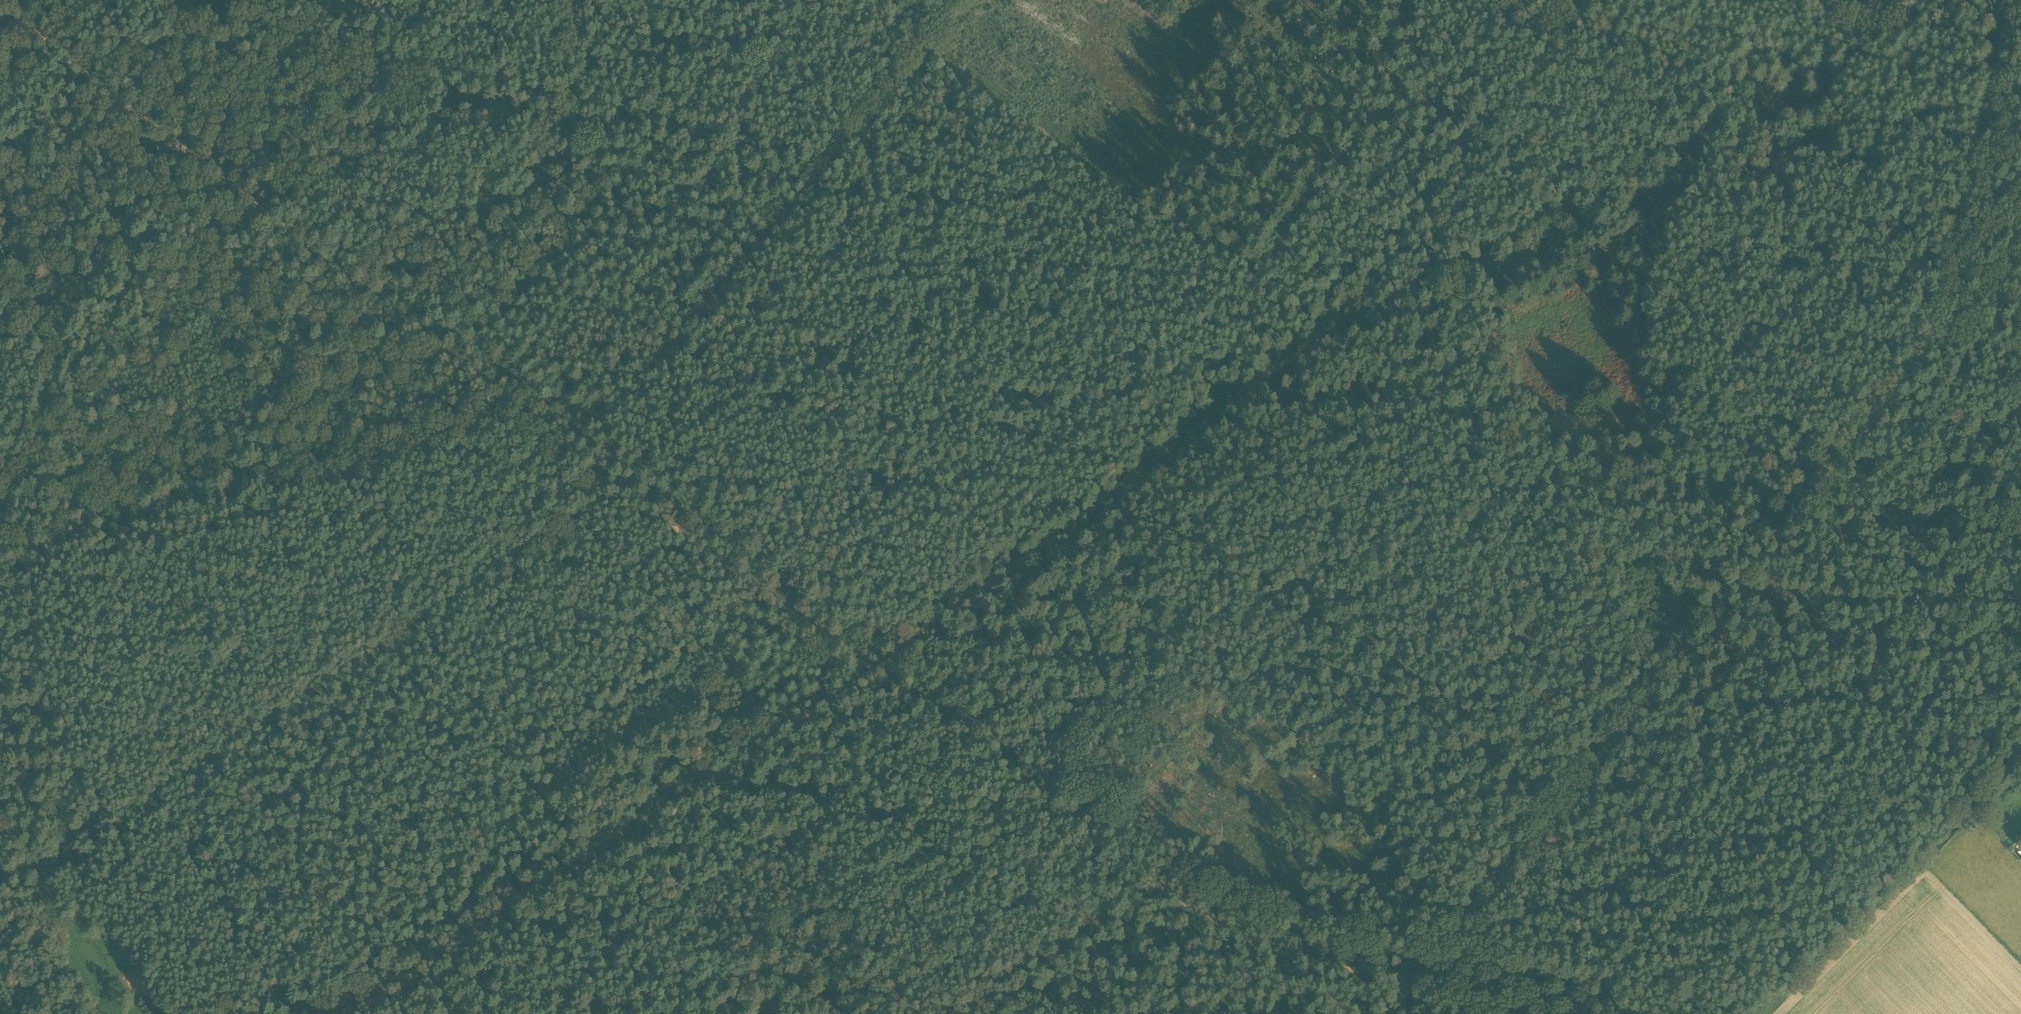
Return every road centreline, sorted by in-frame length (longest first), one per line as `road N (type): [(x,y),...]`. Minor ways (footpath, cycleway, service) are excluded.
road 1 (track): [(1421,977),(1889,392)]
road 2 (track): [(1421,977),(1325,964),(1255,943),(1186,905),(871,671)]
road 3 (track): [(515,408),(18,18)]
road 4 (track): [(350,1013),(871,671)]
road 5 (track): [(871,671),(1350,307)]
road 6 (track): [(146,0),(569,104)]
road 7 (track): [(1889,392),(1977,166),(2008,0)]
road 8 (track): [(2020,762),(1765,1013)]
road 9 (track): [(1350,307),(1555,45)]
road 10 (track): [(569,104),(826,162)]
road 11 (track): [(826,162),(670,345)]
road 12 (track): [(693,541),(515,408)]
road 13 (track): [(871,671),(693,541)]
road 14 (track): [(826,162),(964,0)]
road 15 (track): [(515,408),(556,388),(605,412),(624,401),(664,352)]
road 16 (track): [(2020,261),(1889,392)]
road 17 (track): [(1577,1013),(1462,979),(1421,977)]

